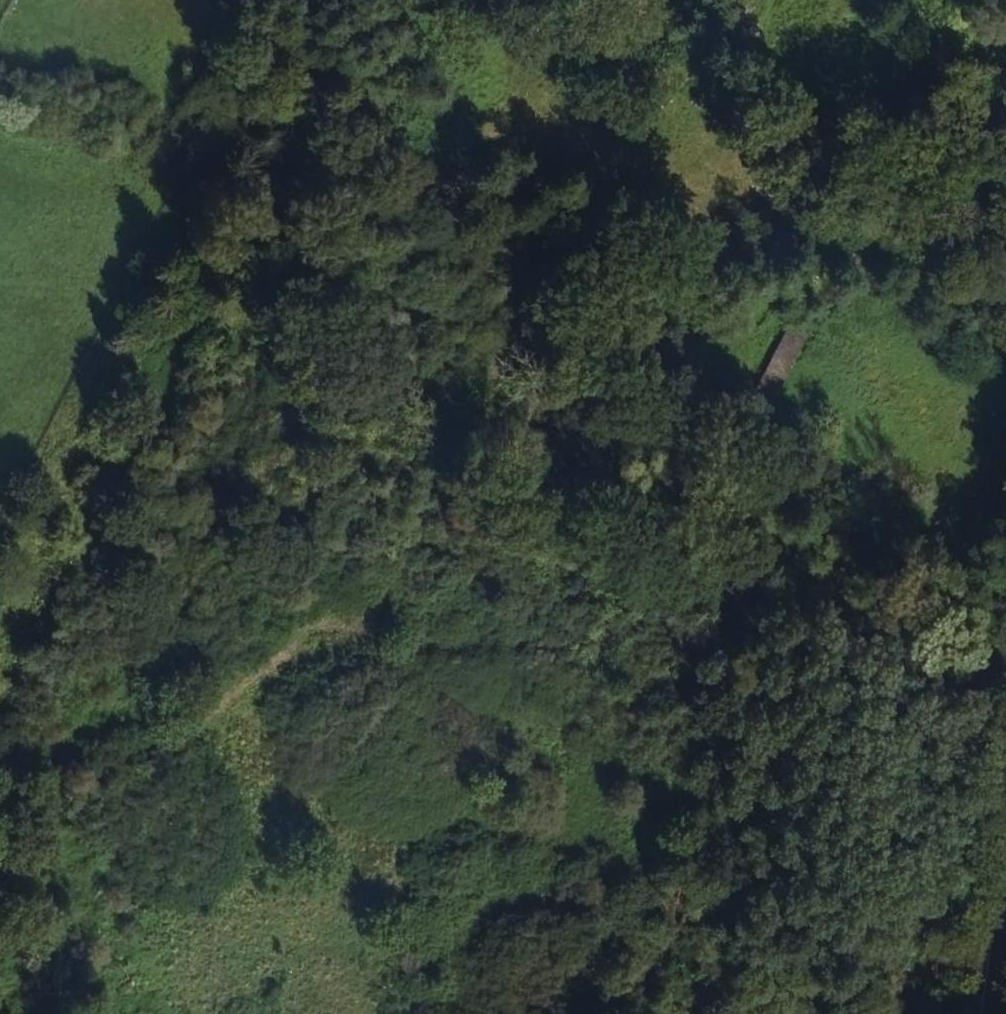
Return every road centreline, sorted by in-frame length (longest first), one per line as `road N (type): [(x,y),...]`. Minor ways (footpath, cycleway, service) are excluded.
road 1 (secondary): [(975,1013),(1005,795)]

